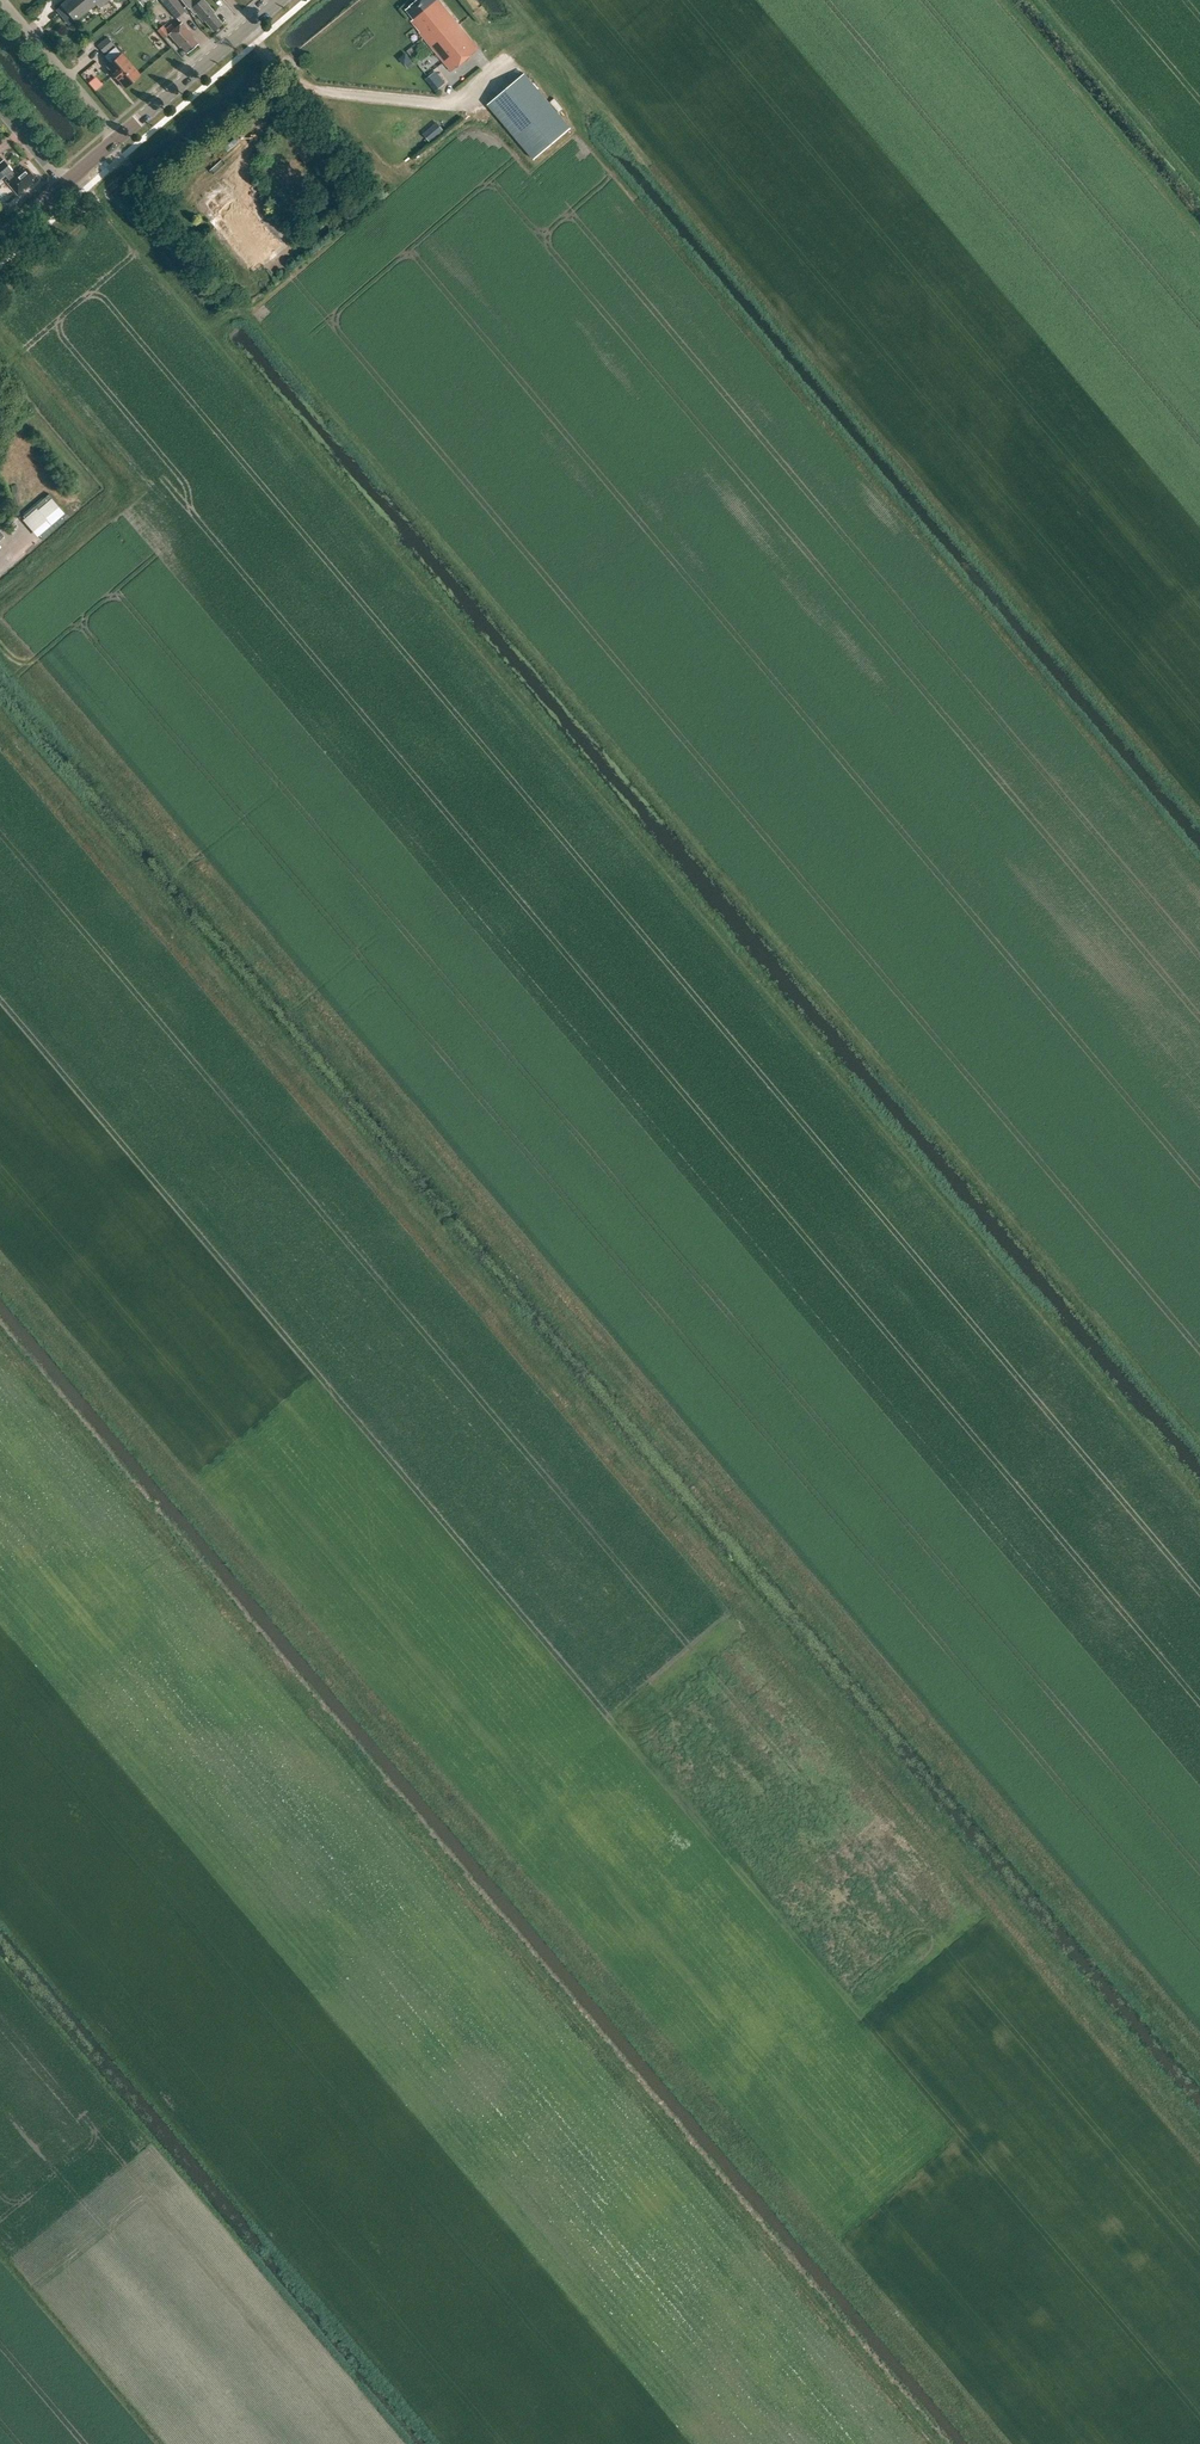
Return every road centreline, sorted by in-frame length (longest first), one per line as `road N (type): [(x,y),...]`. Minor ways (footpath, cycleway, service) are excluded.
road 1 (tertiary): [(117,139),(280,0)]
road 2 (residential): [(117,139),(0,0)]

